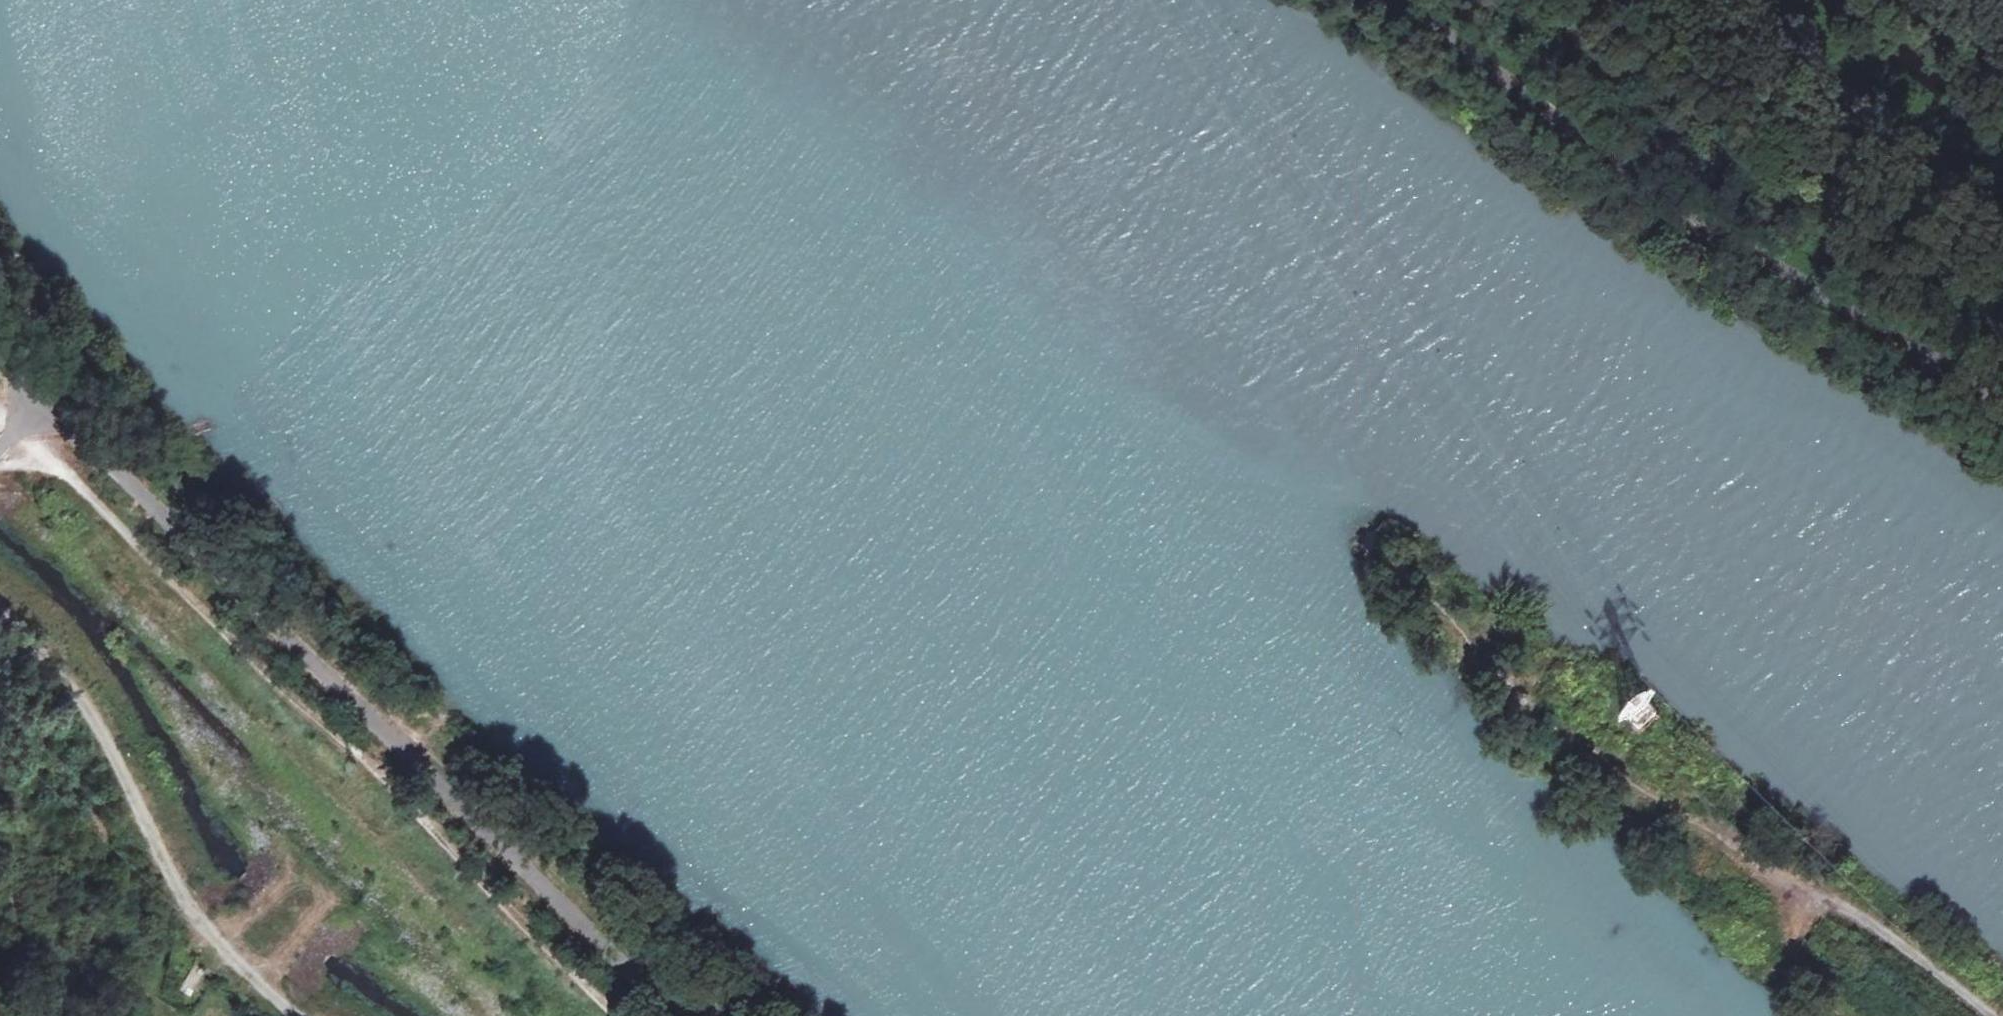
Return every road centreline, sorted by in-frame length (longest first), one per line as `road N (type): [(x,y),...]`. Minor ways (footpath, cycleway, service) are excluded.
road 1 (track): [(1628,776),(1929,966),(1991,1015)]
road 2 (track): [(1729,0),(2002,217)]

